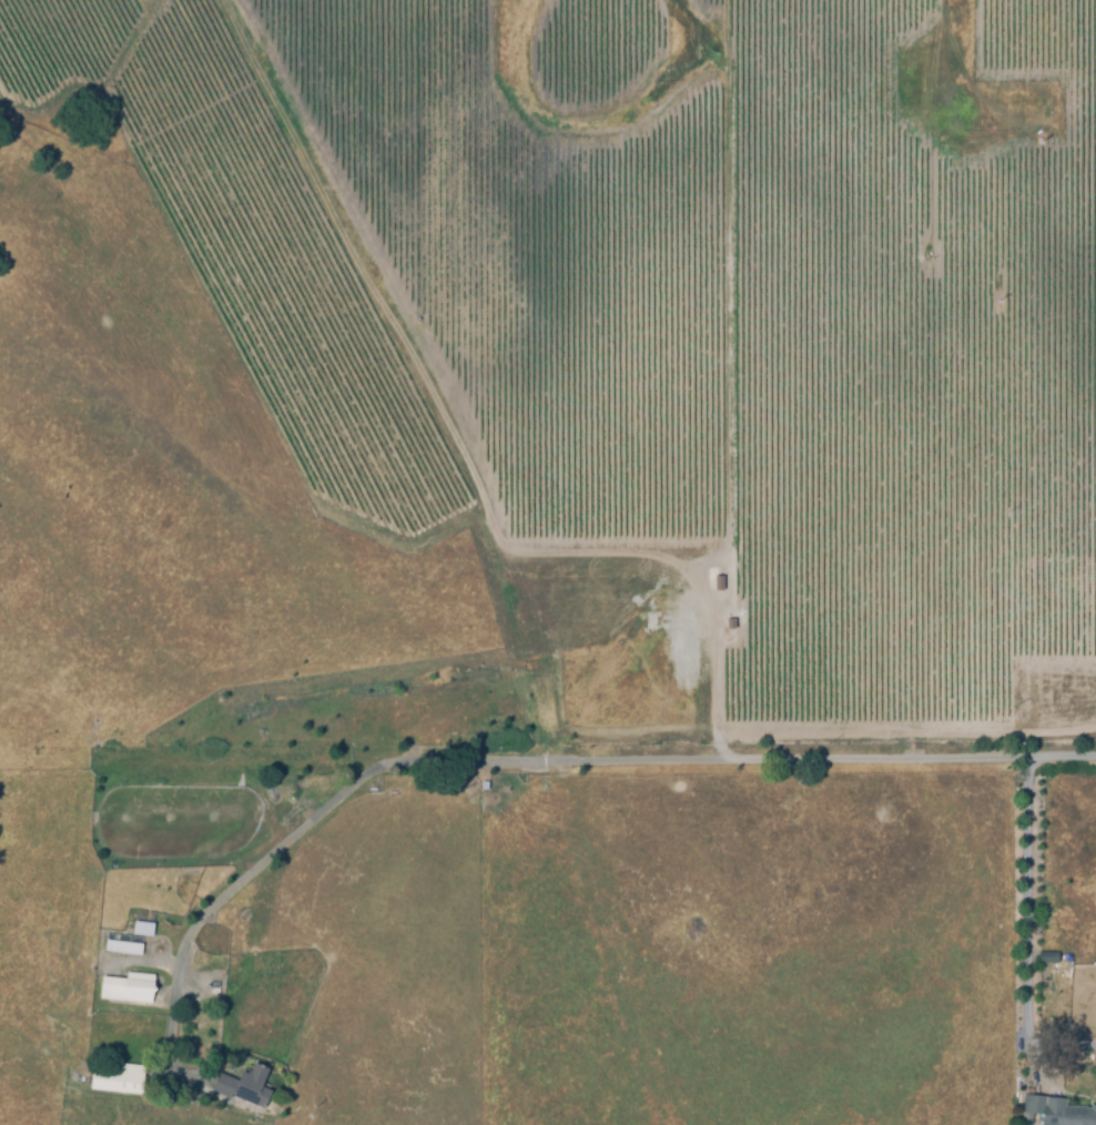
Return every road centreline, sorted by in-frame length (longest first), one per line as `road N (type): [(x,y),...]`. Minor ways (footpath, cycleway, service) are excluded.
road 1 (residential): [(1095,760),(377,762),(211,908),(177,960),(168,1037)]

